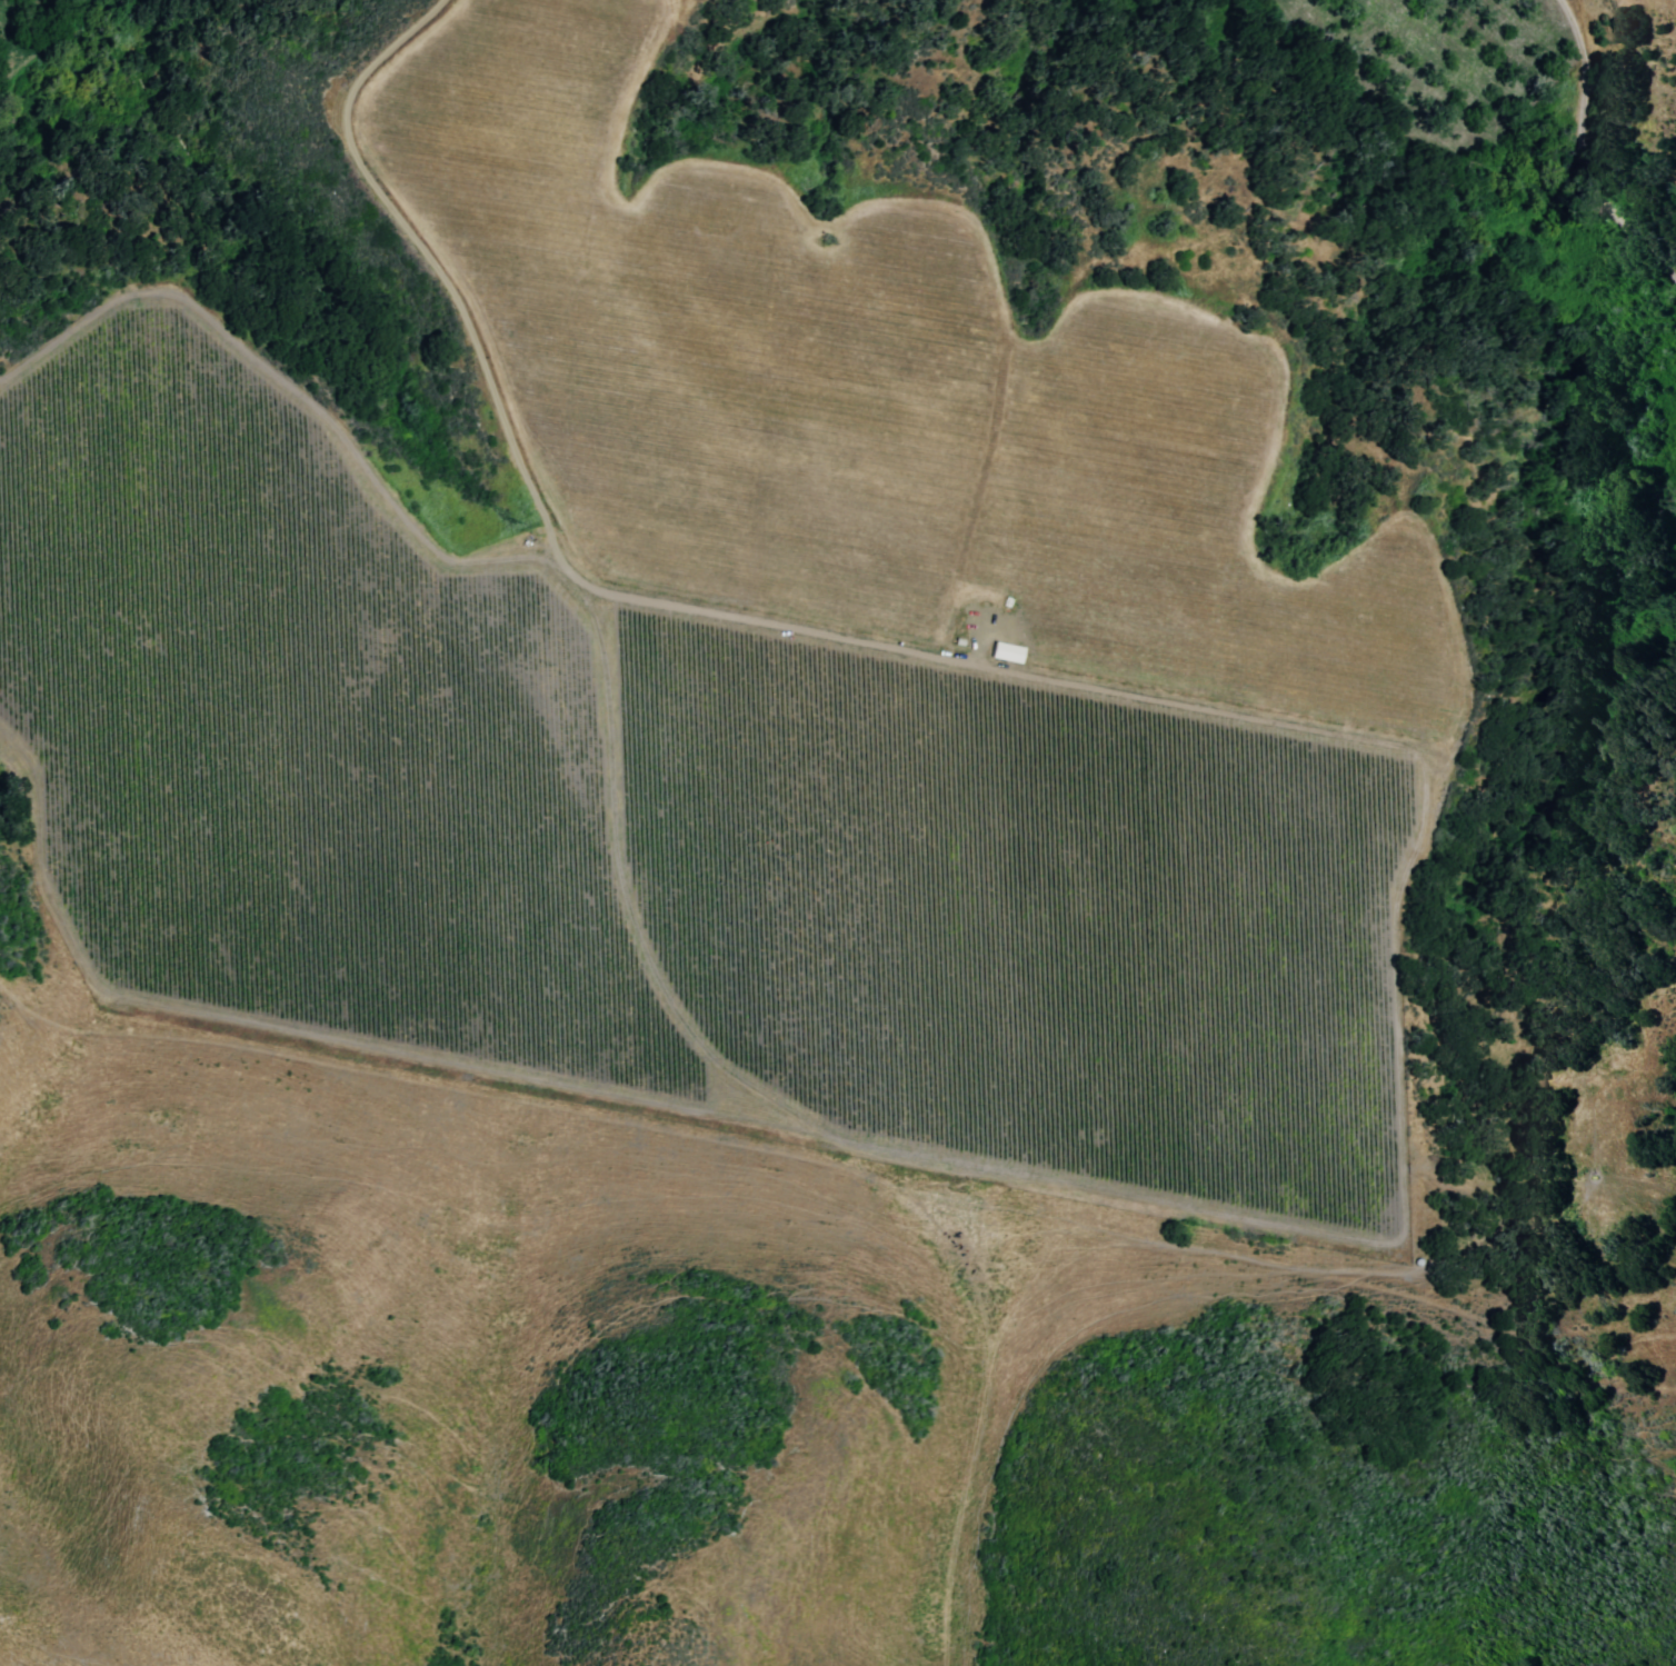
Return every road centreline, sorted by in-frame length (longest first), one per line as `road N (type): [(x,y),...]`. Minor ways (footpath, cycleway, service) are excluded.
road 1 (track): [(1675,286),(1607,203),(1590,167),(1575,49),(1553,0)]

